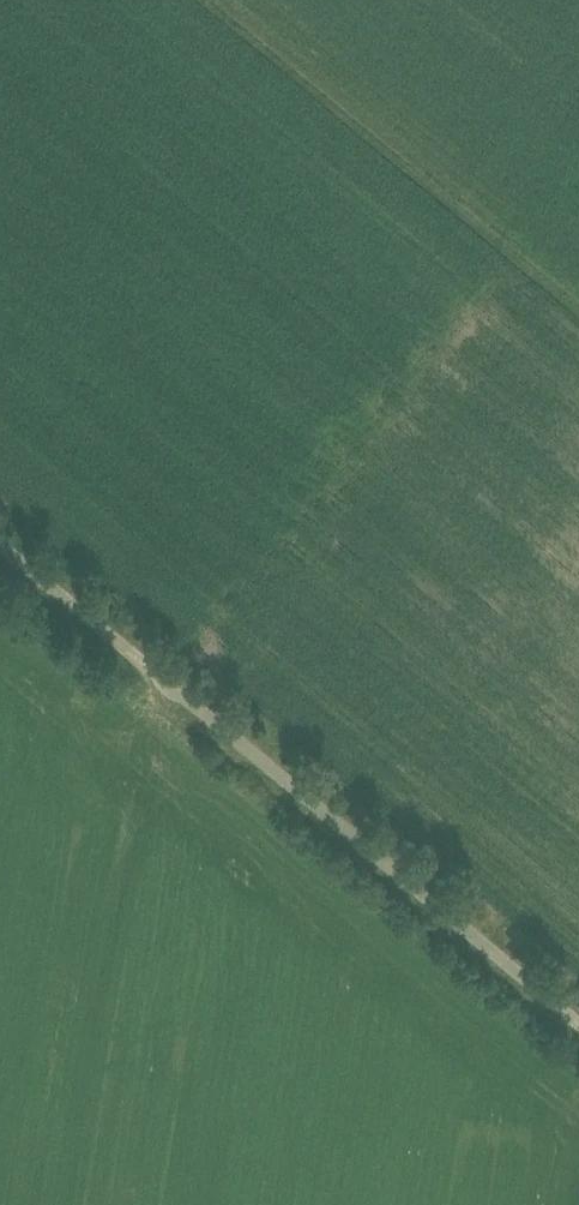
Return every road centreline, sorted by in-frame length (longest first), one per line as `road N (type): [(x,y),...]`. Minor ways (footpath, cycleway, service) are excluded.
road 1 (unclassified): [(0,525),(578,1004)]

